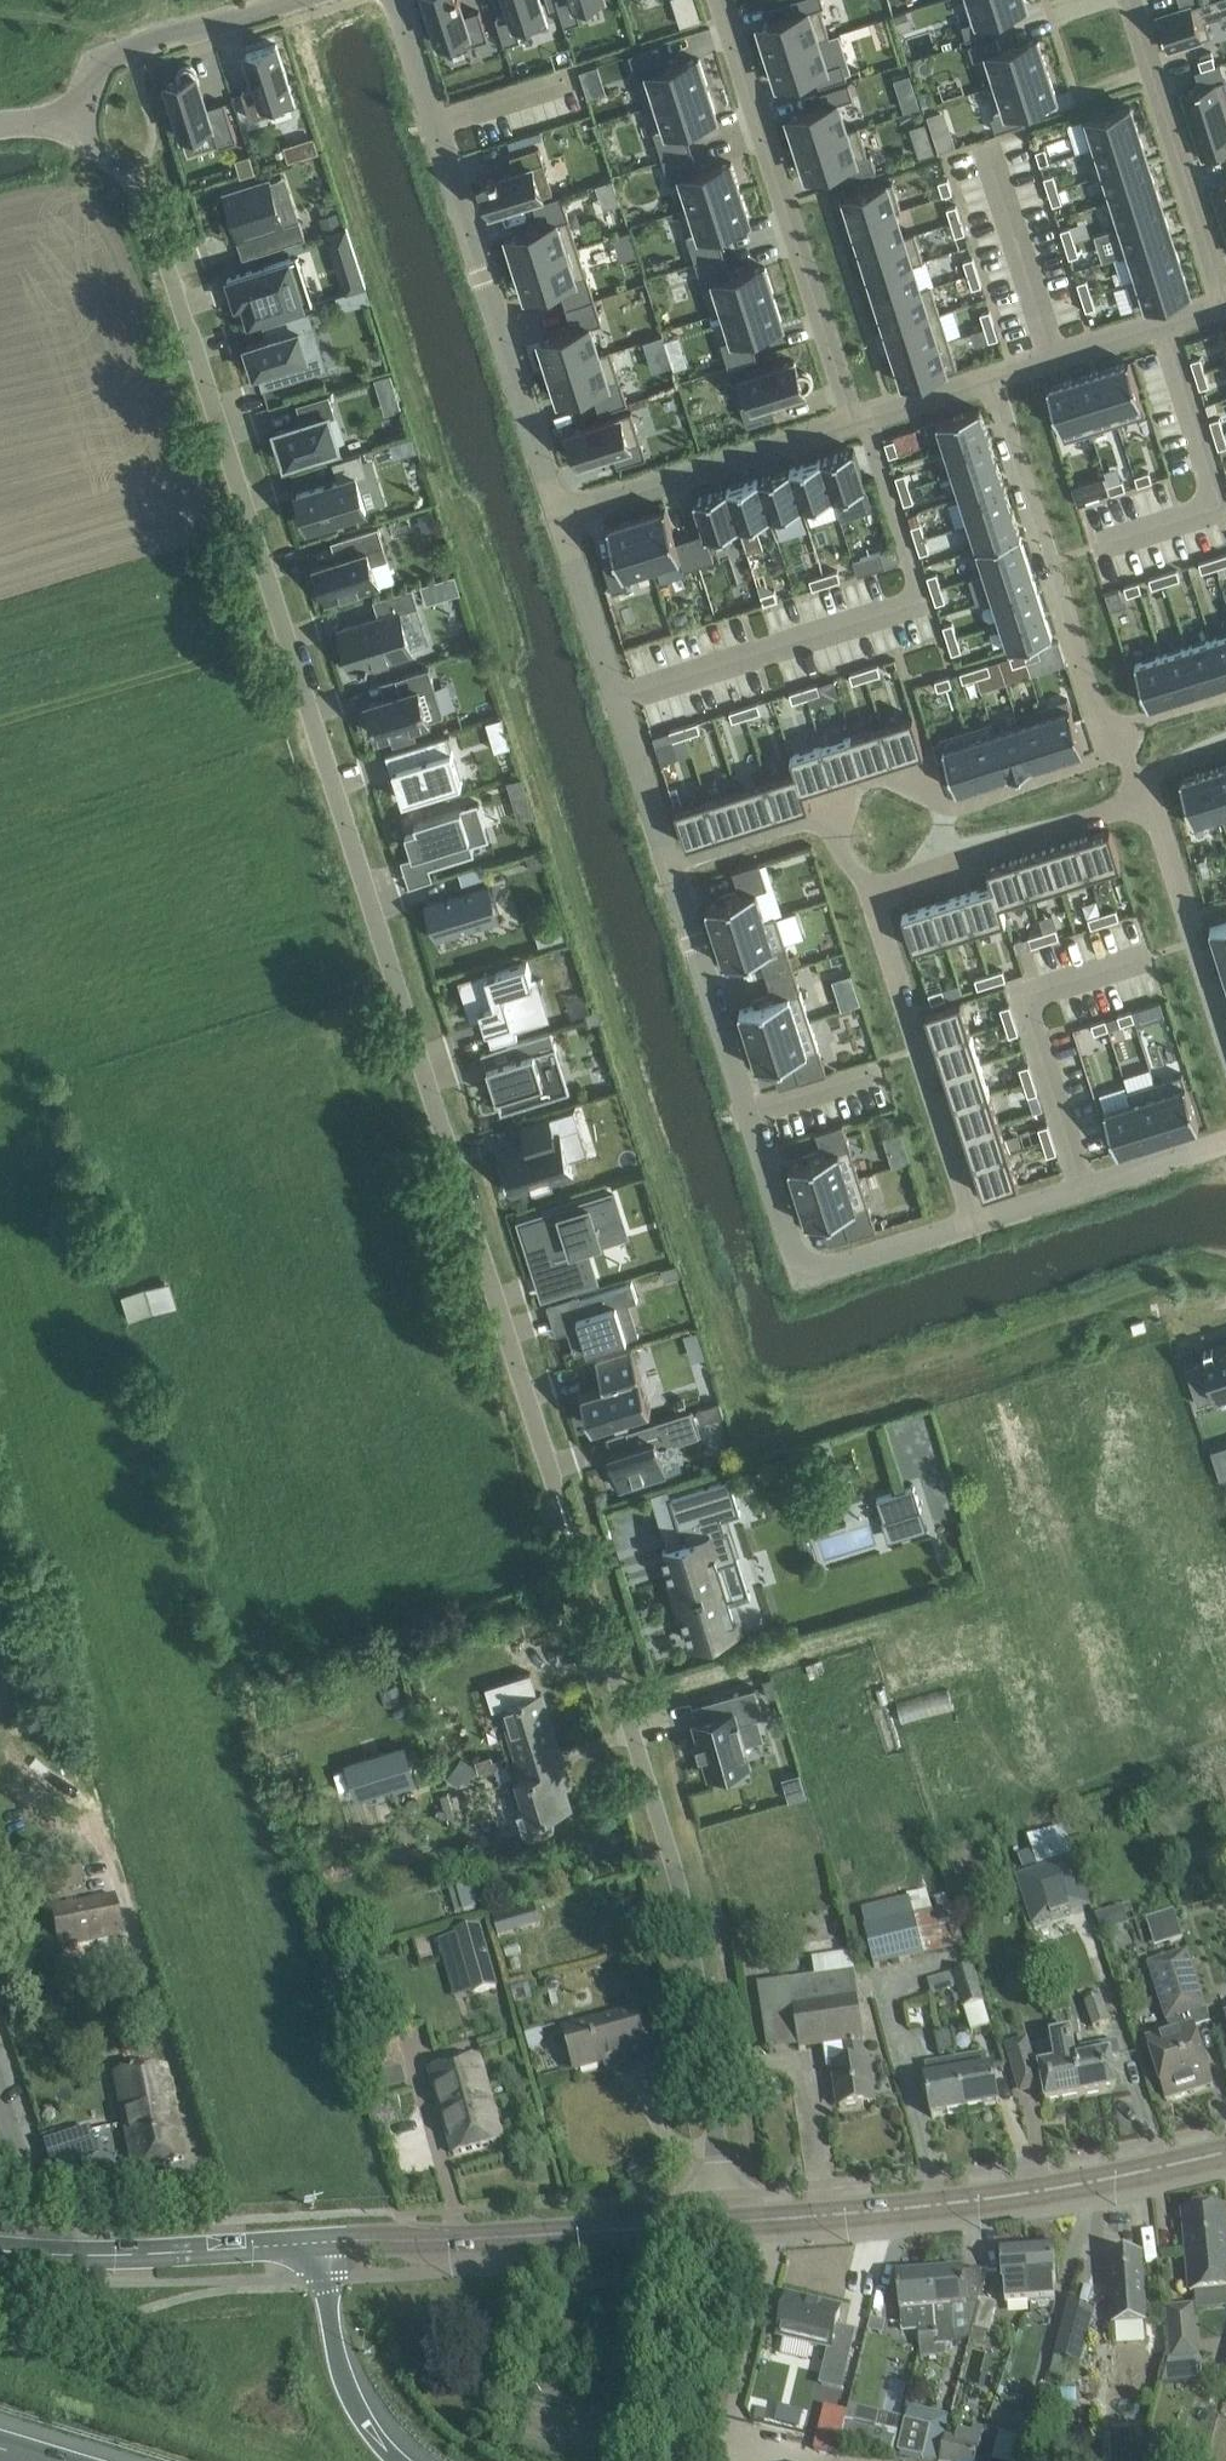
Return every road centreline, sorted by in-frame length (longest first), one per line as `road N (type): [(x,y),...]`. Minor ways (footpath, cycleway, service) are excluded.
road 1 (residential): [(63,124),(138,192),(563,1513),(675,1872),(710,2076),(720,2222)]
road 2 (residential): [(670,865),(795,1259),(806,1269),(823,1268),(969,1221)]
road 3 (residential): [(393,0),(560,521)]
road 4 (tertiary): [(720,2222),(994,2200),(1225,2155)]
road 5 (residential): [(718,0),(853,422)]
road 6 (tertiary): [(315,2240),(720,2222)]
road 7 (residential): [(991,381),(1101,724),(1120,751)]
road 8 (residential): [(560,521),(670,865)]
road 9 (residential): [(874,895),(969,1221)]
road 10 (residential): [(1129,0),(1225,305)]
road 11 (residential): [(831,815),(846,795),(901,777),(952,805),(1120,751)]
road 12 (secondary): [(315,2240),(208,2251),(0,2250)]
road 13 (residential): [(560,521),(853,422)]
road 14 (residential): [(874,895),(1151,799)]
road 15 (unclassified): [(63,124),(102,60),(289,0)]
road 16 (residential): [(969,1221),(1225,1139)]
road 17 (residential): [(1151,799),(1225,1034)]
road 18 (residential): [(991,381),(1225,305)]
road 19 (motorway): [(400,2460),(368,2426),(338,2358),(315,2240)]
road 20 (residential): [(670,865),(831,815)]
road 21 (residential): [(853,422),(991,381)]
road 22 (residential): [(1120,751),(1151,719),(1225,697)]

